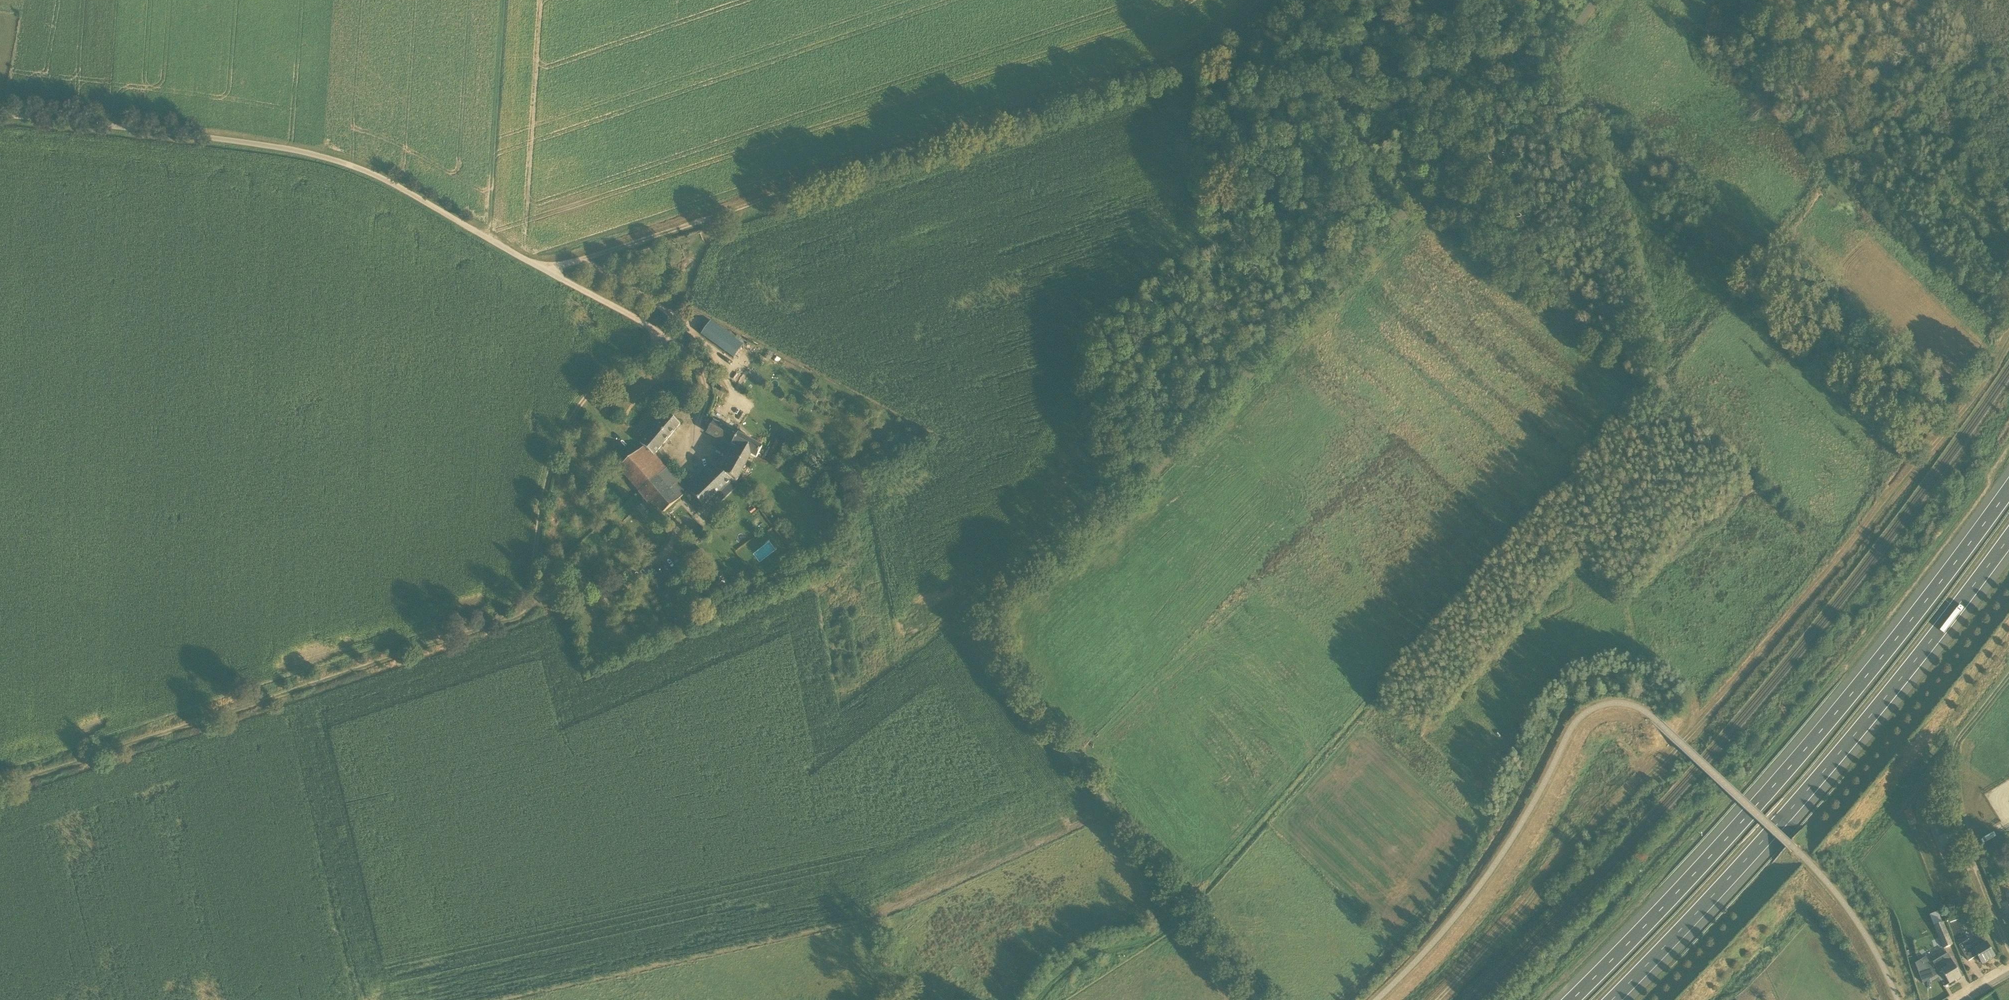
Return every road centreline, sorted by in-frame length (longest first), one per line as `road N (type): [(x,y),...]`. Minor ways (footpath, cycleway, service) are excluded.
road 1 (unclassified): [(1258,999),(996,654),(997,617),(1029,573),(1101,524),(1230,401),(1542,73),(1601,0)]
road 2 (track): [(1434,999),(1694,732),(2008,343)]
road 3 (track): [(555,274),(1210,54),(1255,0)]
road 4 (unclassified): [(661,335),(328,164),(0,123)]
road 5 (motorway): [(2008,489),(1837,713),(1571,999)]
road 6 (motorway): [(1612,999),(1854,735),(2008,537)]
road 7 (track): [(541,614),(0,794)]
road 8 (track): [(2008,950),(1974,864),(1956,757),(1956,742),(2008,675)]
road 9 (track): [(1341,999),(1415,920),(1495,800)]

